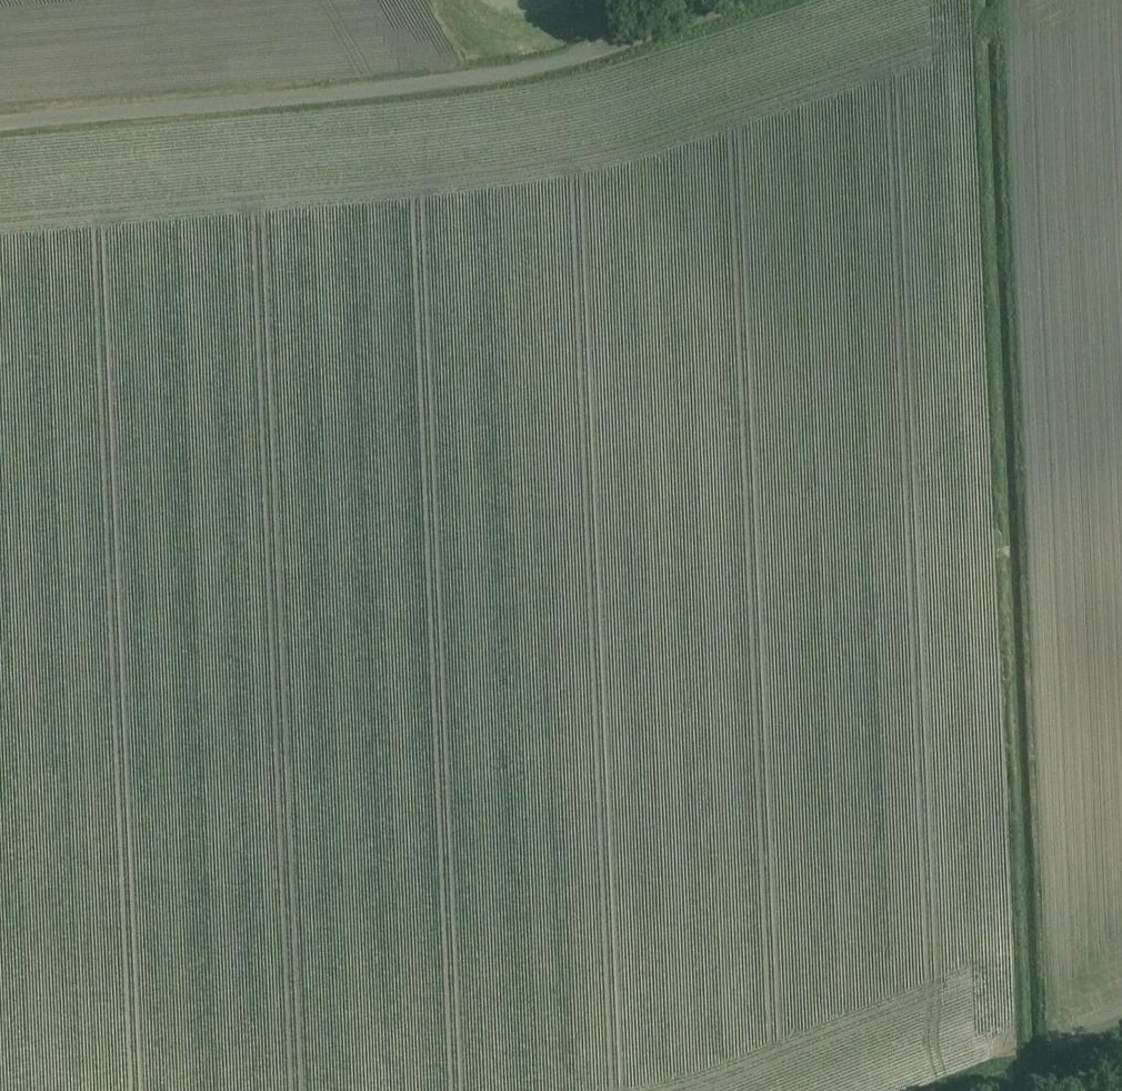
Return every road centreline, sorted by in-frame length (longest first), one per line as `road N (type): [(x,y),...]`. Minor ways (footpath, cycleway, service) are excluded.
road 1 (unclassified): [(0,122),(541,64),(743,0)]

